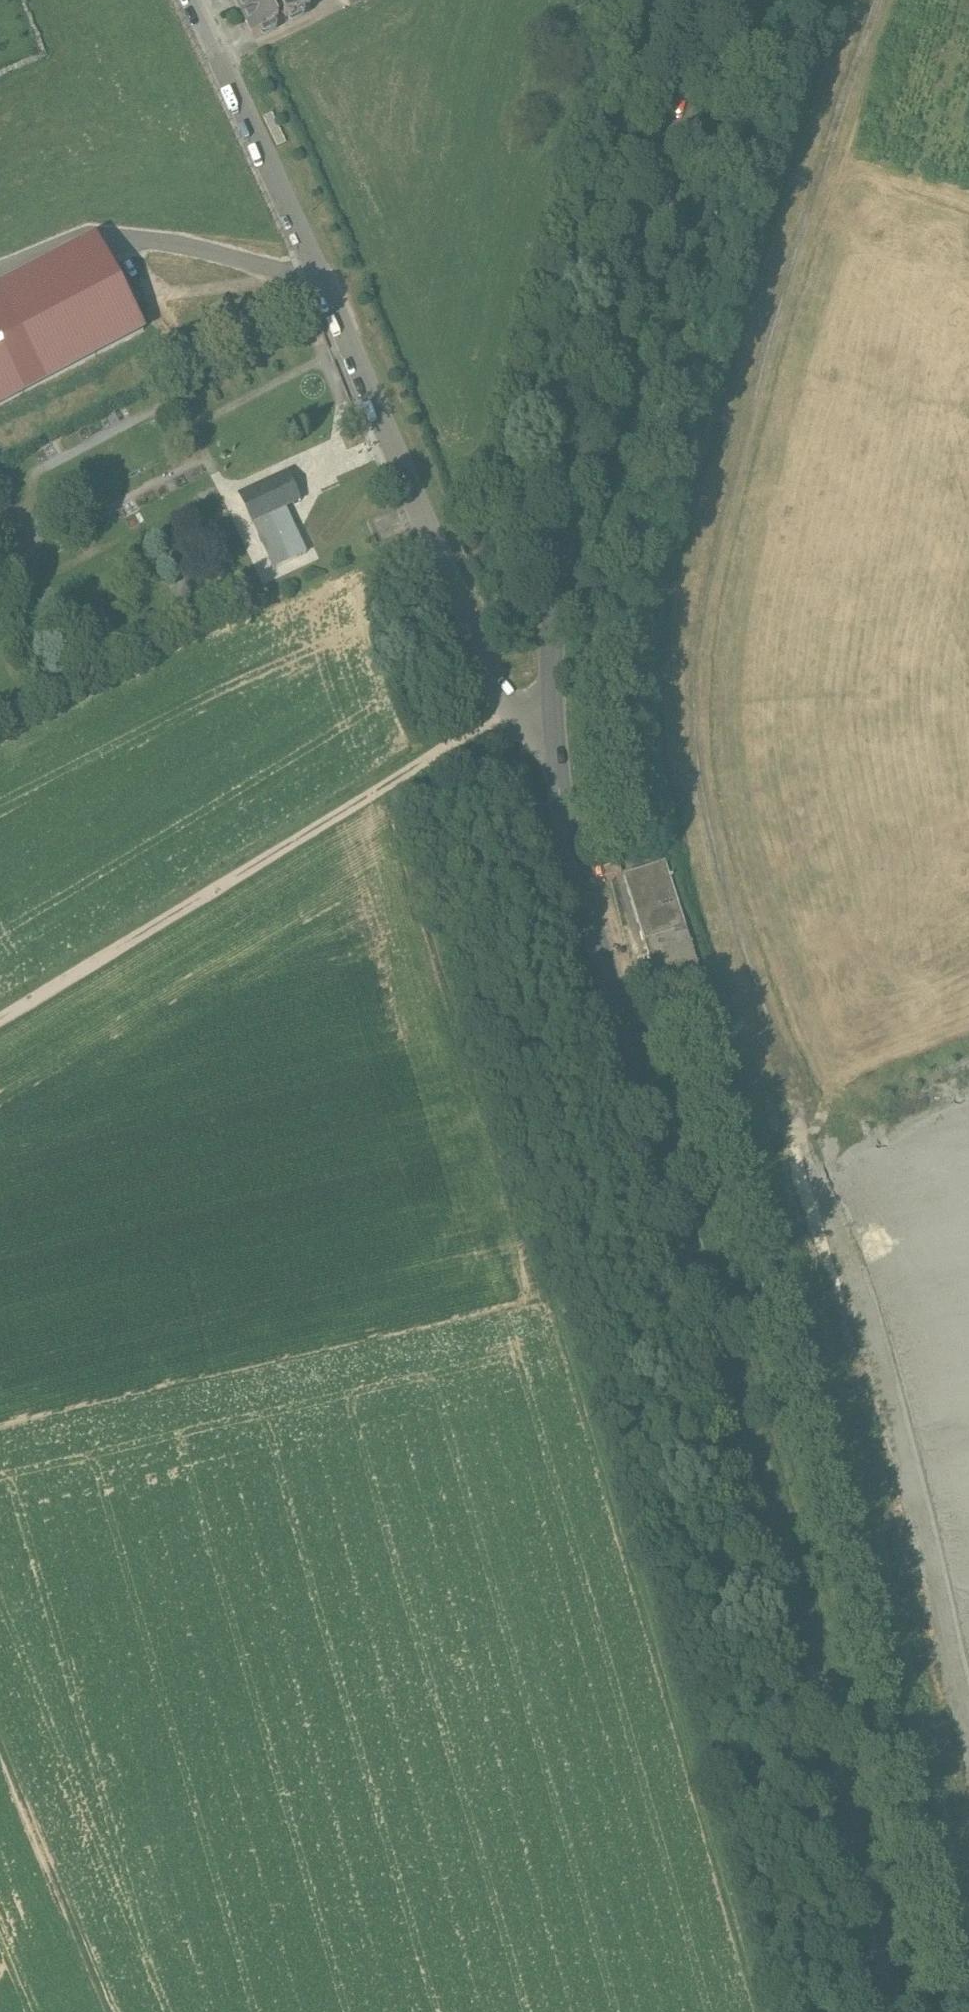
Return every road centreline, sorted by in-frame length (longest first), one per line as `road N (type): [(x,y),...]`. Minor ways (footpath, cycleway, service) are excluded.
road 1 (tertiary): [(905,2011),(823,1675),(613,957),(560,736)]
road 2 (residential): [(560,736),(525,724),(489,665),(337,291),(205,0)]
road 3 (tertiary): [(560,736),(560,620),(576,511),(604,389),(683,160),(721,0)]
road 4 (track): [(0,1017),(441,748),(525,724)]
road 5 (track): [(0,1716),(122,2011)]

